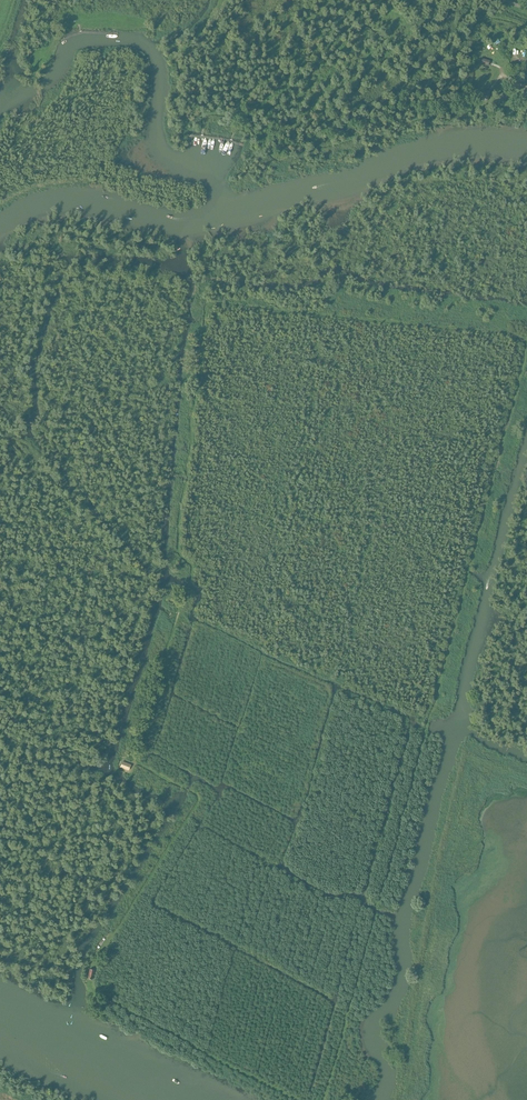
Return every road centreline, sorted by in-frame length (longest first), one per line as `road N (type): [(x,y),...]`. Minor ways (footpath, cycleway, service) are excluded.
road 1 (track): [(177,111),(176,48),(199,35),(222,0)]

